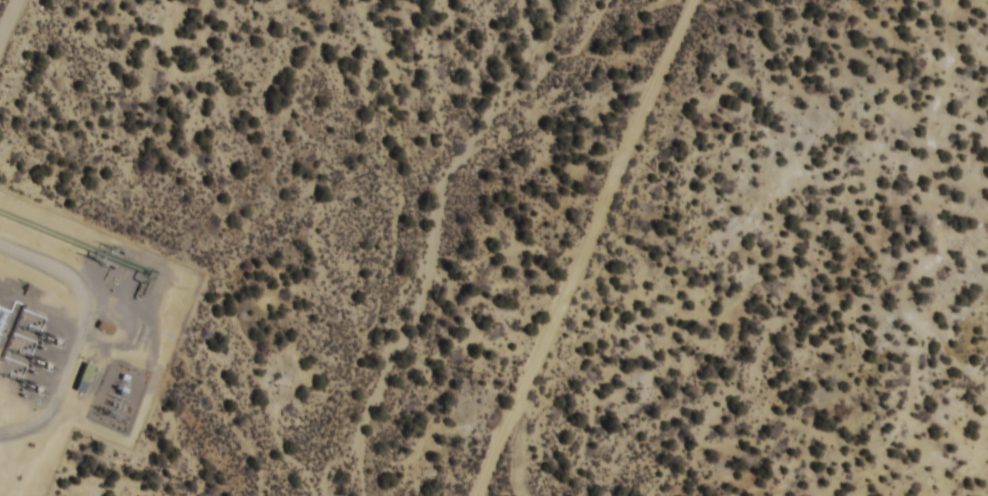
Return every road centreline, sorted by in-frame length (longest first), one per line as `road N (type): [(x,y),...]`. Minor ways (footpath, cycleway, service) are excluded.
road 1 (track): [(477,495),(688,0)]

